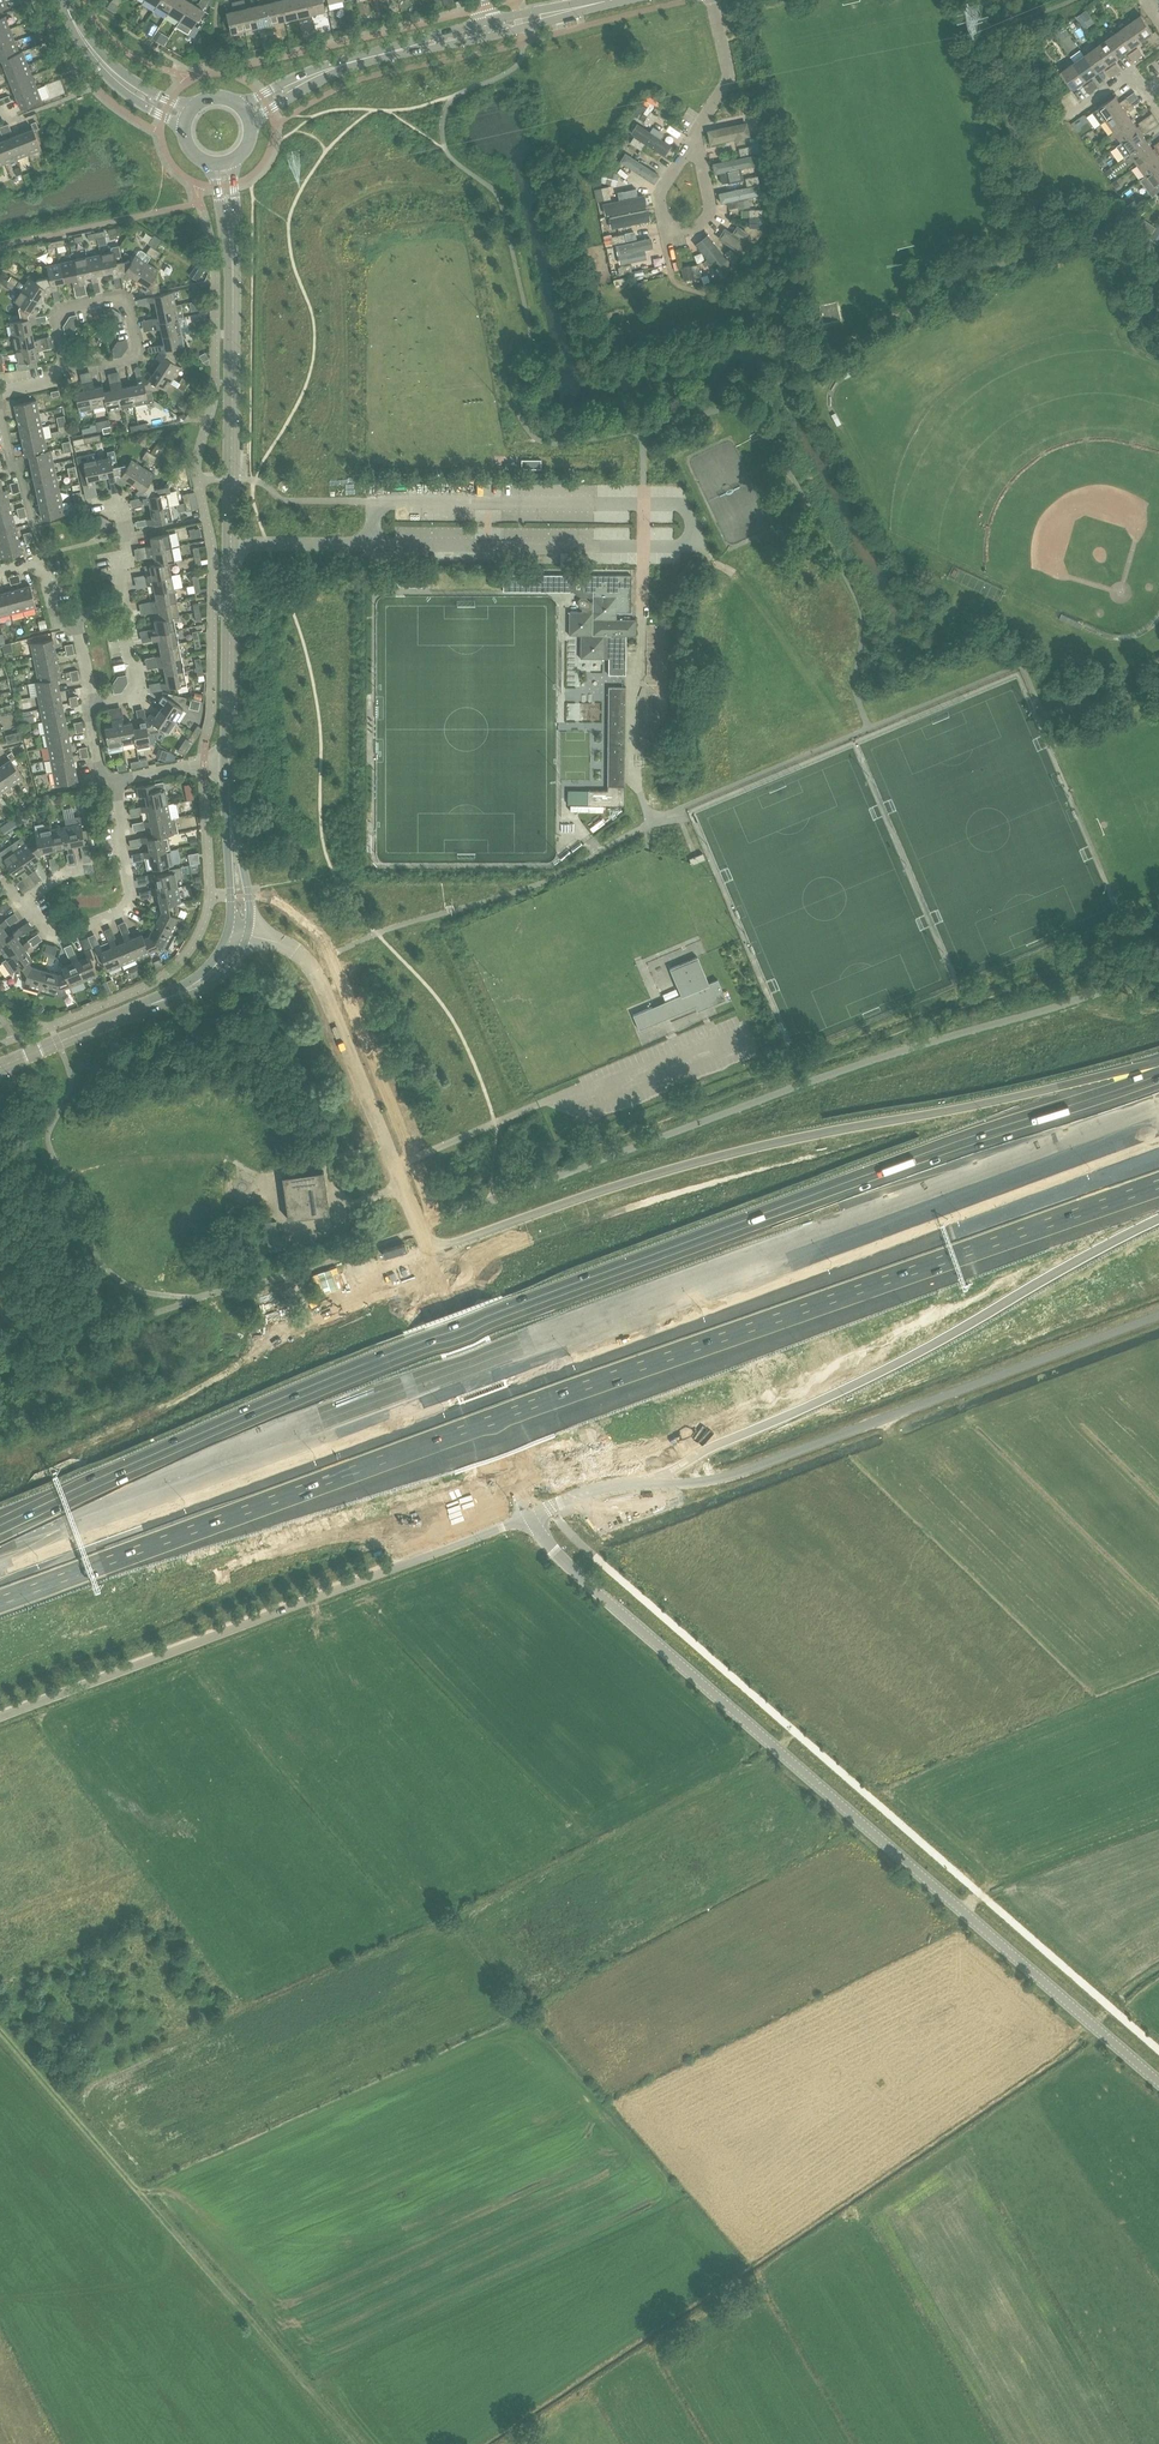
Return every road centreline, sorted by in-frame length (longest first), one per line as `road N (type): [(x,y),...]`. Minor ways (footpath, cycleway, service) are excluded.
road 1 (motorway): [(1158,1075),(435,1340),(0,1522)]
road 2 (motorway): [(1158,1118),(0,1547)]
road 3 (motorway): [(0,1592),(1158,1164)]
road 4 (tertiary): [(1158,2082),(560,1557),(529,1517)]
road 5 (tertiary): [(529,1517),(315,973),(285,946),(238,934)]
road 6 (unclassified): [(529,1517),(604,1488),(735,1474),(1158,1316)]
road 7 (unclassified): [(0,1717),(529,1517)]
road 8 (track): [(0,2030),(353,2443)]
road 9 (tertiary): [(229,758),(234,304)]
road 10 (tertiary): [(0,1067),(196,986),(226,959),(238,934)]
road 11 (residential): [(20,902),(43,935),(59,937),(131,904),(114,778)]
road 12 (tertiary): [(487,21),(313,69),(241,106)]
road 13 (tertiary): [(250,121),(367,62),(491,36)]
road 14 (residential): [(69,376),(140,354),(129,299),(120,293),(65,306),(58,319)]
road 15 (tertiary): [(238,934),(229,758)]
road 16 (residential): [(42,560),(0,402)]
road 17 (tertiary): [(76,27),(112,82),(184,127)]
road 18 (residential): [(695,134),(729,77),(712,0)]
road 19 (tertiary): [(234,304),(235,159)]
road 20 (tertiary): [(194,106),(138,83),(76,27)]
road 21 (tertiary): [(213,163),(234,304)]
road 22 (residential): [(93,704),(140,695),(121,603)]
road 23 (residential): [(667,232),(701,224),(710,210),(695,134)]
road 24 (residential): [(121,603),(122,511),(99,504)]

